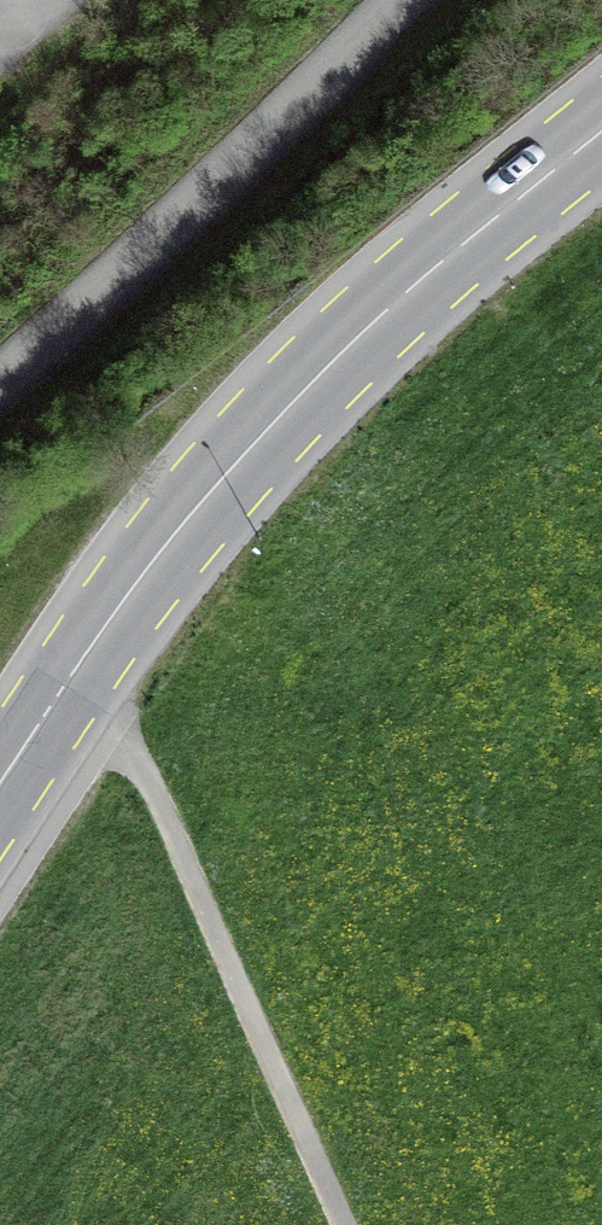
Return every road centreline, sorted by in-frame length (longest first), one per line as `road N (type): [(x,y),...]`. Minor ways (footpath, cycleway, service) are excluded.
road 1 (primary): [(0,784),(184,522),(312,382),(601,134)]
road 2 (track): [(347,1224),(146,776),(70,680)]
road 3 (unclassified): [(0,386),(239,172),(408,0)]

